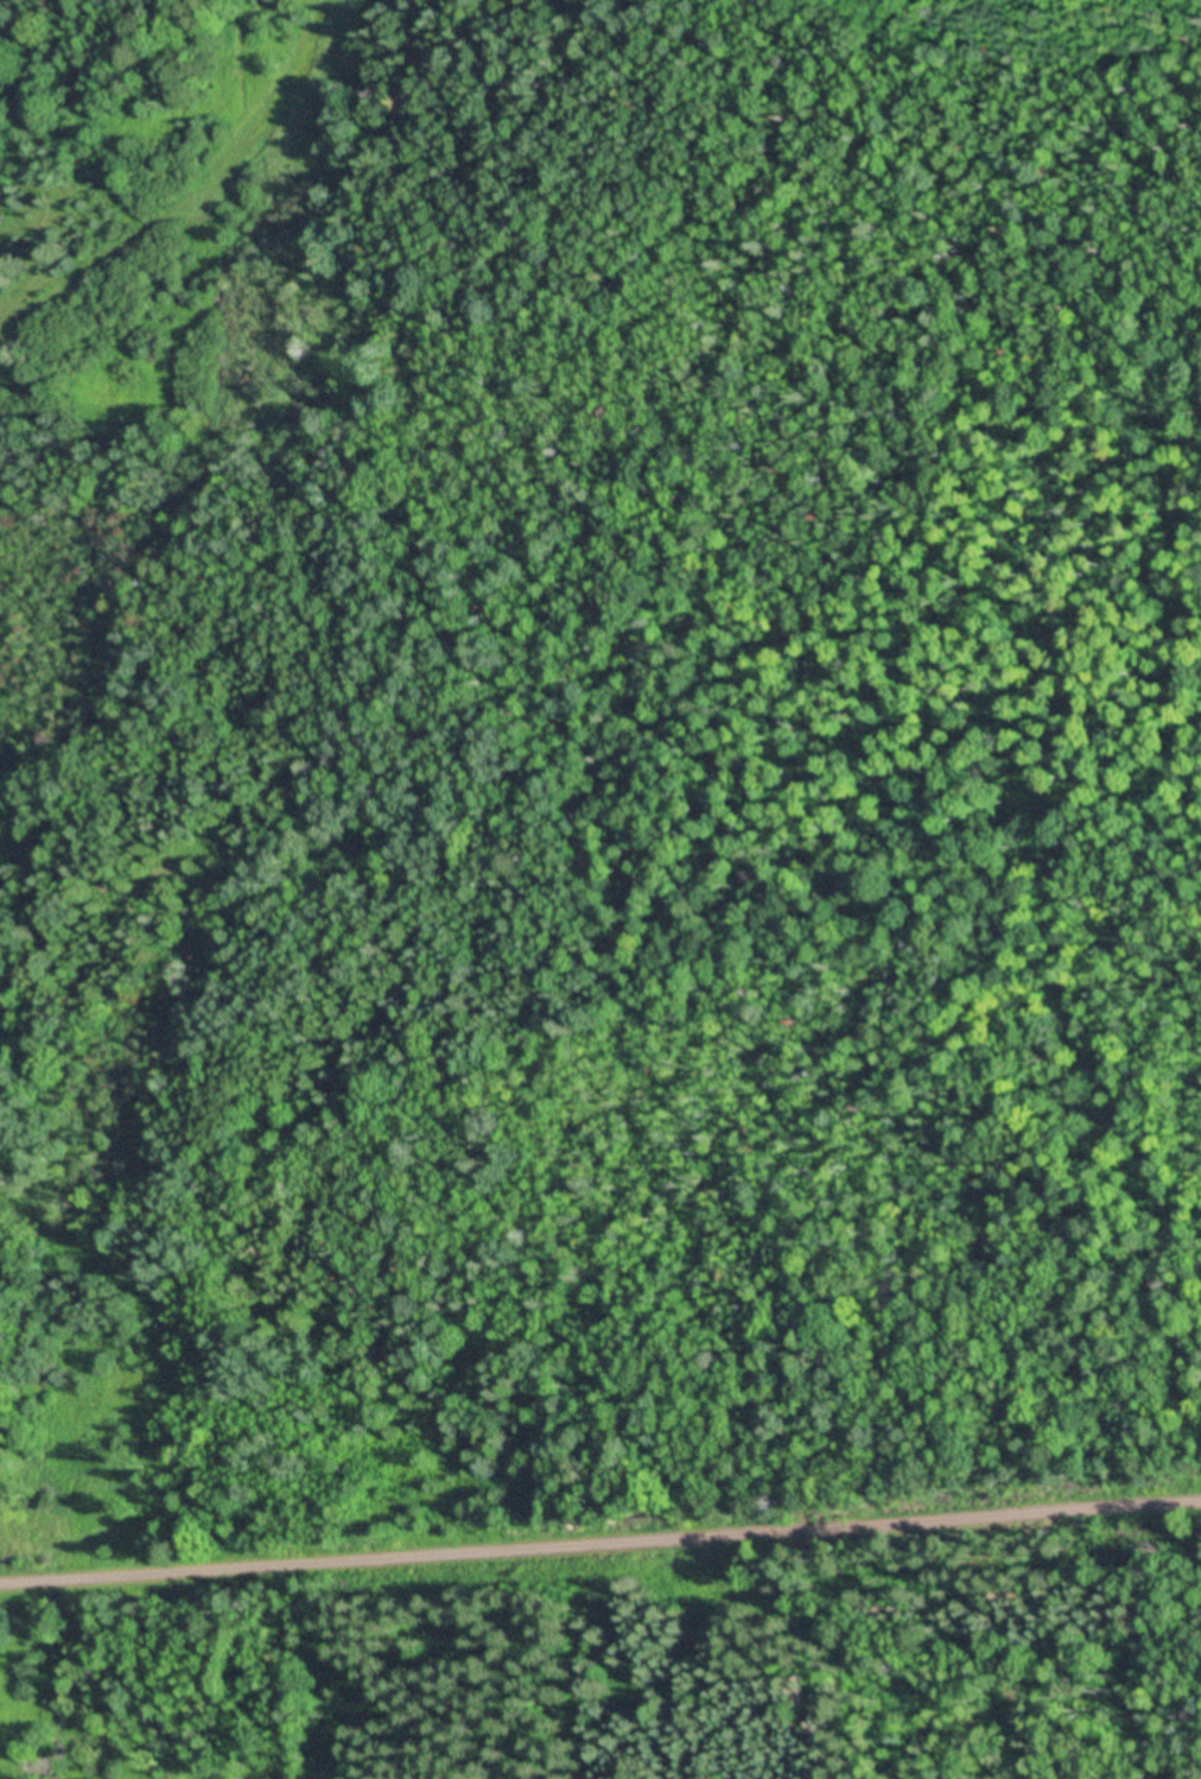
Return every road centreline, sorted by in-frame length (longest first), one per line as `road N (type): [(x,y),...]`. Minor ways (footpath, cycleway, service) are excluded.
road 1 (residential): [(1200,1507),(0,1593)]

